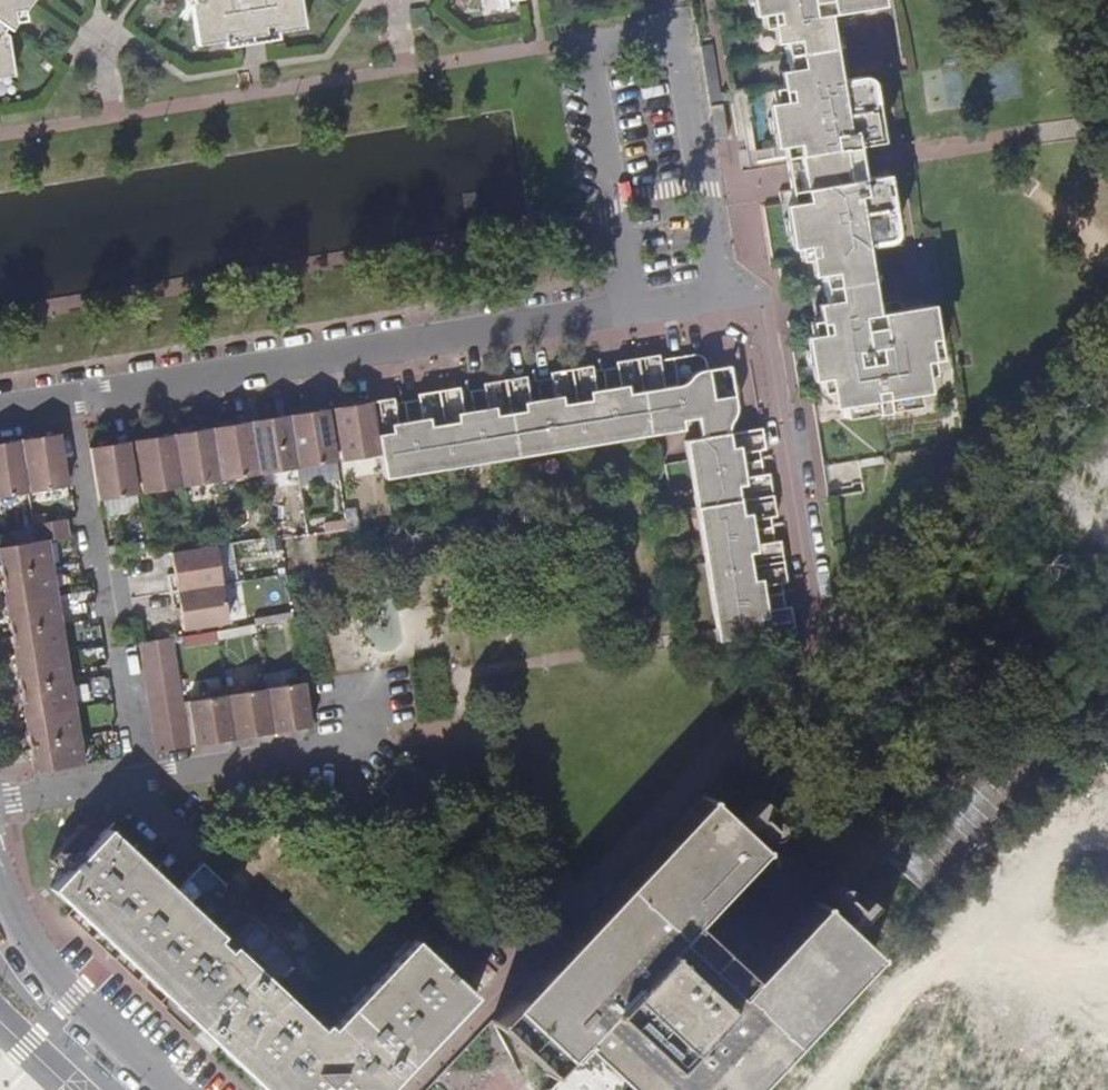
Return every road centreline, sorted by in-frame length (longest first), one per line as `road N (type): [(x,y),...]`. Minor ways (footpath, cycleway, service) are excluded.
road 1 (residential): [(720,294),(681,28),(586,44),(627,307)]
road 2 (residential): [(406,1089),(820,652)]
road 3 (residential): [(627,307),(70,398)]
road 4 (residential): [(820,652),(1107,345)]
road 5 (residential): [(720,294),(747,309),(772,351),(820,652)]
road 6 (residential): [(140,780),(479,722)]
road 7 (residential): [(178,1089),(47,962),(0,881)]
road 8 (residential): [(70,398),(110,615)]
road 9 (residential): [(0,804),(140,780)]
road 10 (residential): [(140,780),(119,651)]

